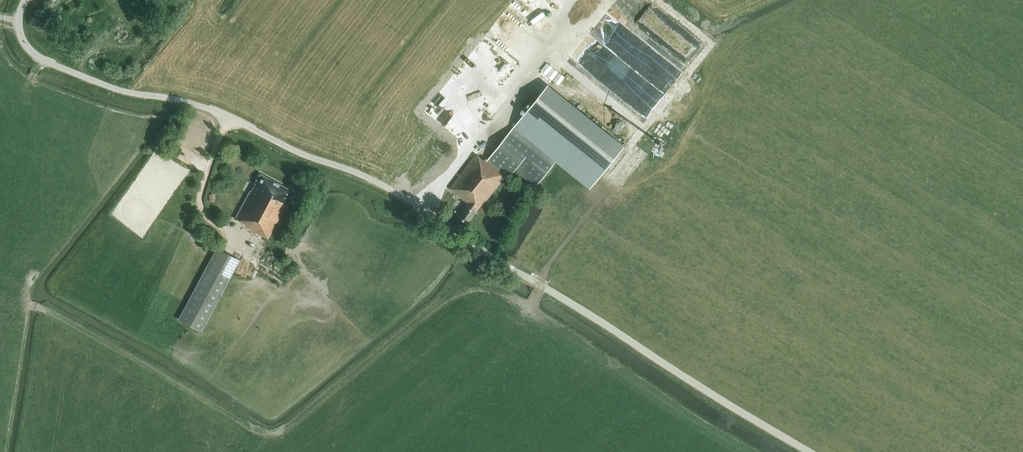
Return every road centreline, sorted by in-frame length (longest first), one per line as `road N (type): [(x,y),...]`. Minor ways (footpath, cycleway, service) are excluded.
road 1 (unclassified): [(811,451),(395,193),(203,107),(111,88),(39,59),(19,22),(27,0)]
road 2 (track): [(605,192),(637,148),(557,77),(581,0)]

